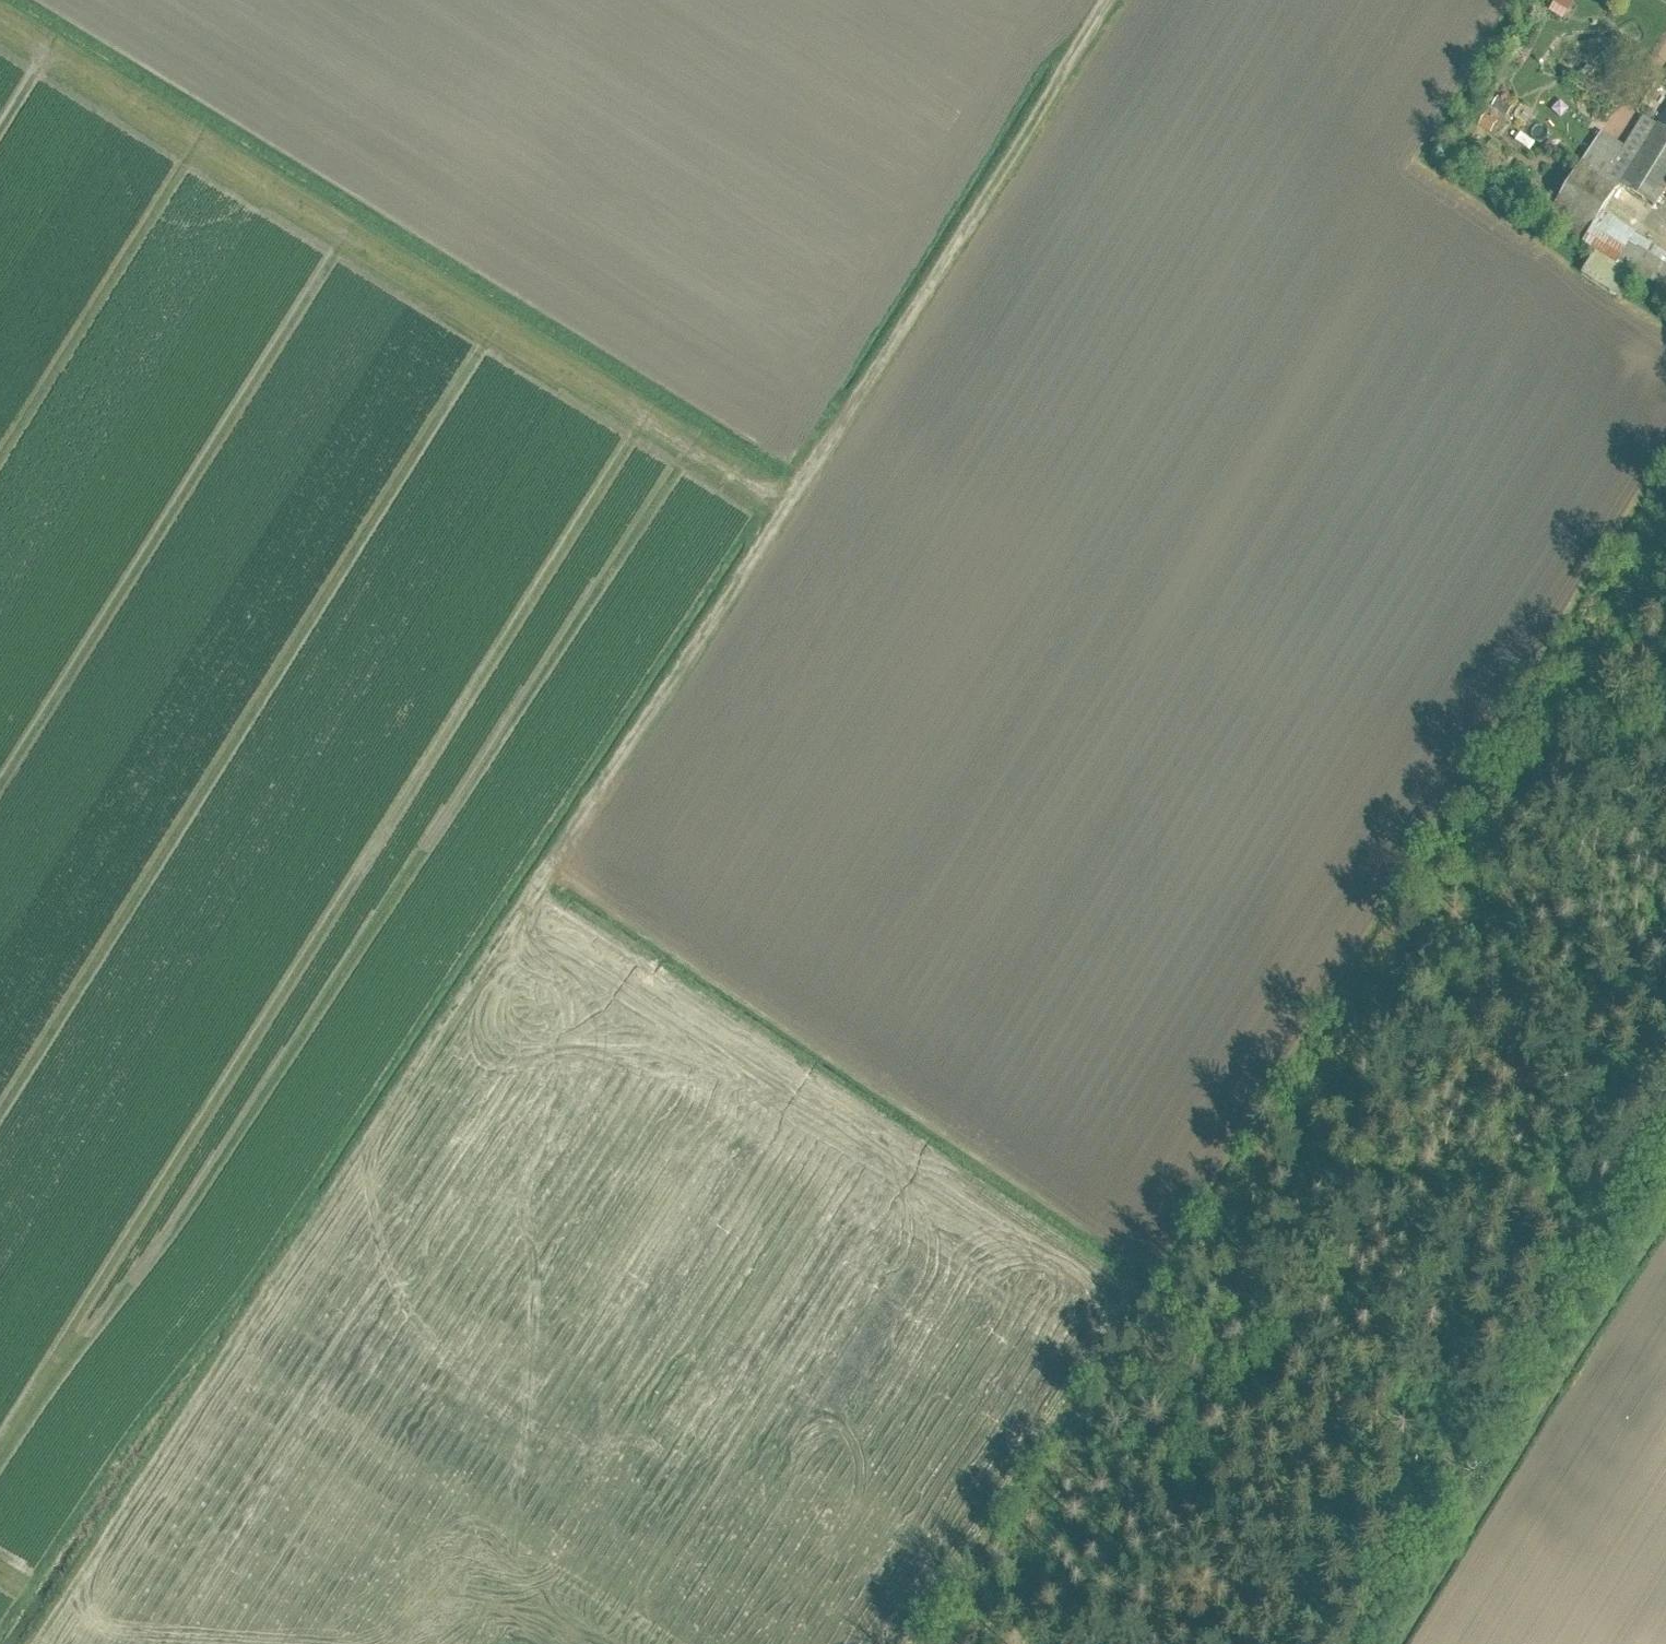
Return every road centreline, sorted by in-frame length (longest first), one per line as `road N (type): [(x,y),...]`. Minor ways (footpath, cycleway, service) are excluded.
road 1 (track): [(1324,1643),(1665,1104)]

